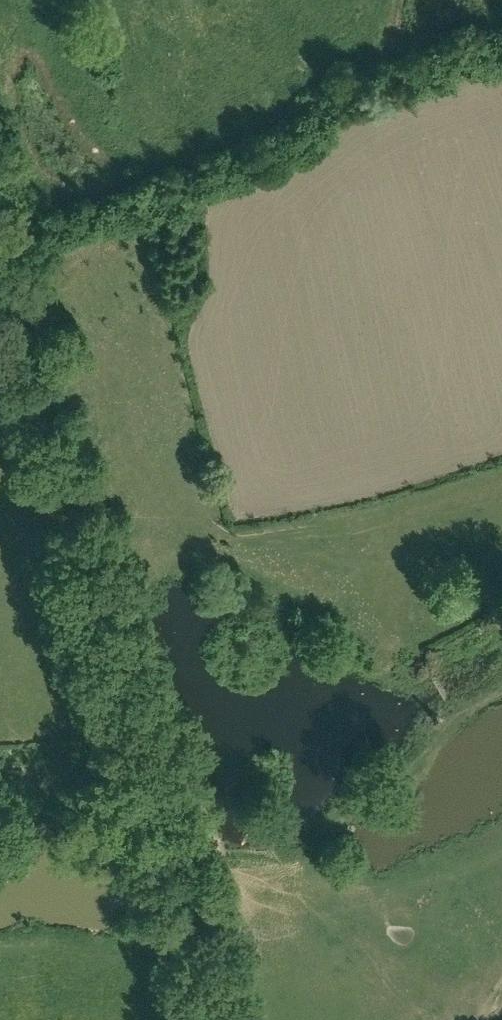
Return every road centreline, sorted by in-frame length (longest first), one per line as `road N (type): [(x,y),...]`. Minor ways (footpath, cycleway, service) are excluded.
road 1 (track): [(221,1019),(0,200)]

